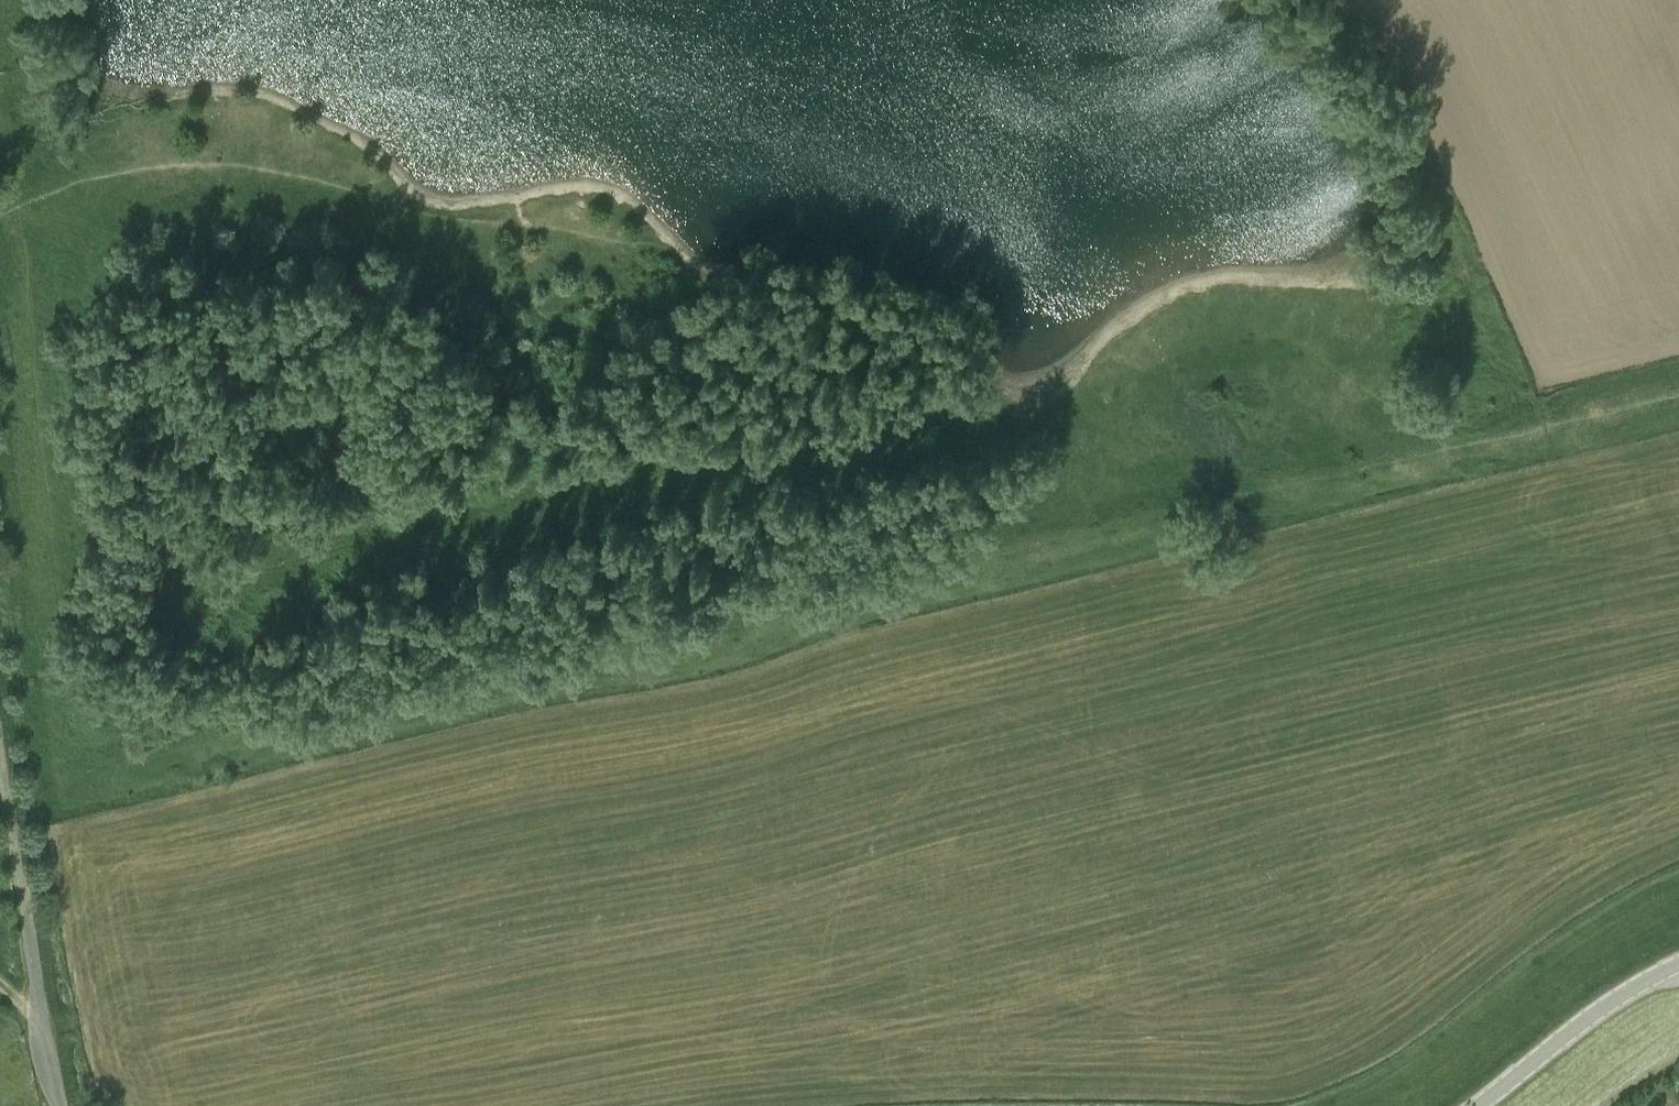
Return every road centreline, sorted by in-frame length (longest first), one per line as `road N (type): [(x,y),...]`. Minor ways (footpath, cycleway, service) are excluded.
road 1 (unclassified): [(58,1105),(0,738)]
road 2 (unclassified): [(1477,1105),(1631,990),(1678,966)]

